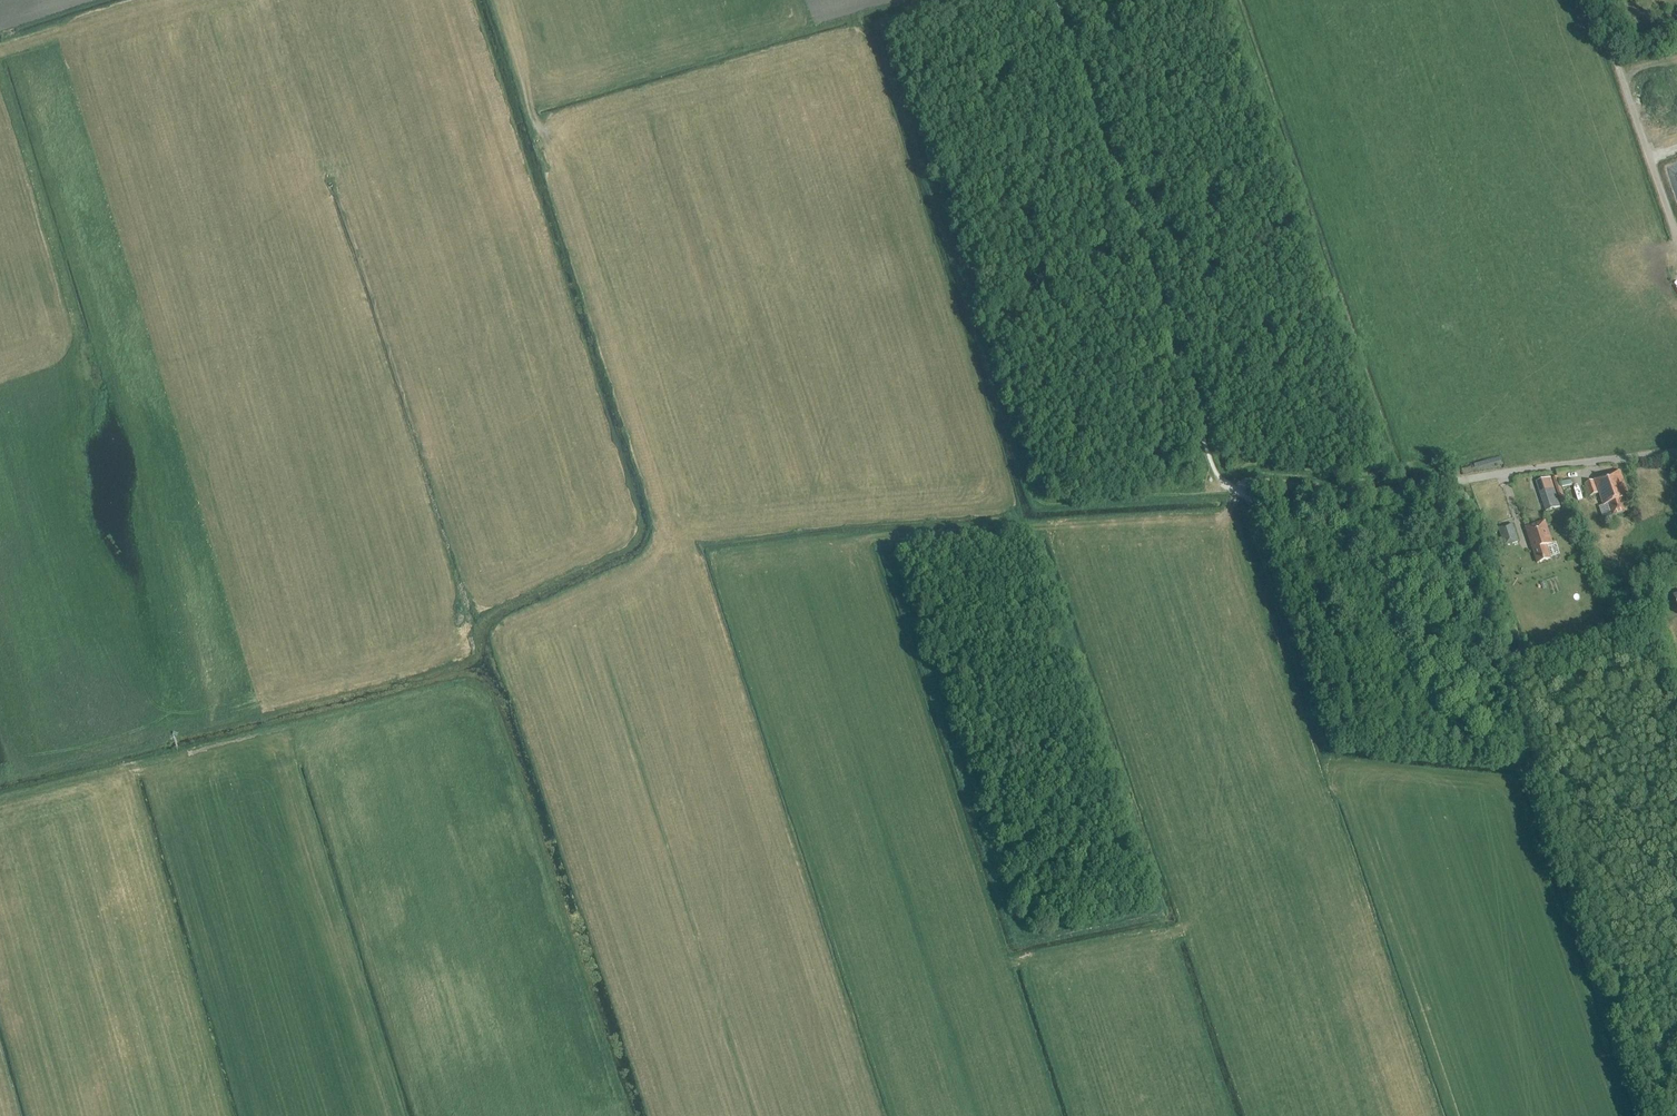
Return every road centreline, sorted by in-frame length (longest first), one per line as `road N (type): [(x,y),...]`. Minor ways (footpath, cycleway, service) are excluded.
road 1 (unclassified): [(1407,489),(1676,453)]
road 2 (track): [(1215,518),(1257,481),(1407,489)]
road 3 (unclassified): [(1618,62),(1676,238)]

